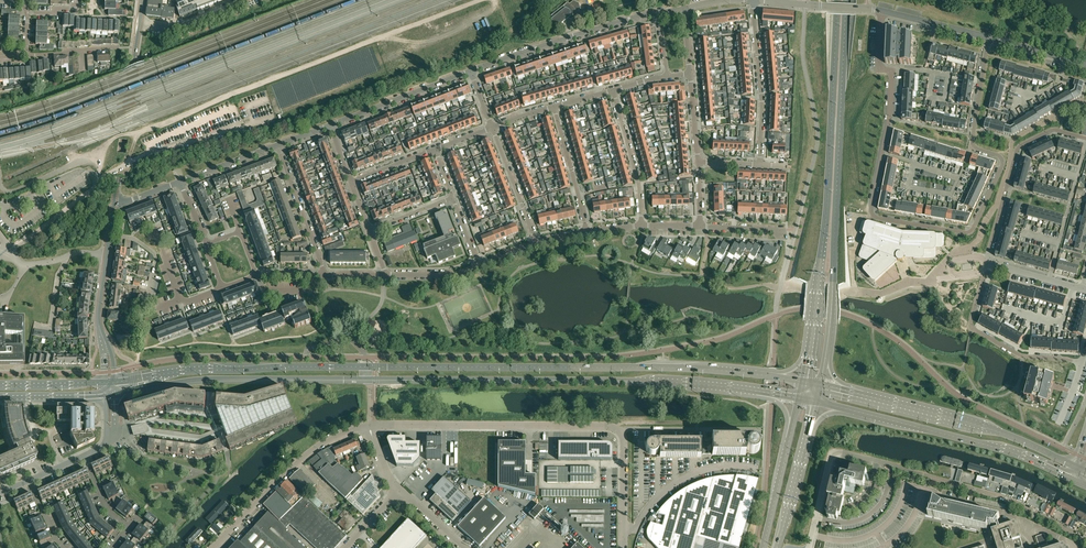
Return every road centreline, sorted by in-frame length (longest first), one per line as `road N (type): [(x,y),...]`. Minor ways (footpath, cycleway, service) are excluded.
road 1 (primary): [(758,375),(213,368),(114,380)]
road 2 (primary): [(115,393),(214,380),(623,381),(755,391)]
road 3 (residential): [(988,38),(971,146),(1003,161),(971,232),(869,216),(889,119),(891,69),(878,69),(882,10)]
road 4 (unclassified): [(370,426),(623,428),(624,547)]
road 5 (primary): [(826,353),(846,0)]
road 6 (primary): [(837,0),(827,204),(809,348)]
road 7 (unclassified): [(1085,539),(1007,500),(841,451)]
road 8 (primary): [(852,410),(1017,454),(1071,479)]
road 9 (primary): [(1076,467),(990,429),(862,394)]
road 10 (unclassified): [(683,9),(468,72)]
road 11 (unclassified): [(213,547),(309,453),(370,426)]
road 12 (residential): [(990,263),(1018,147),(1054,129),(1085,138)]
road 13 (residential): [(990,263),(971,327),(1020,355),(1081,363)]
road 14 (tertiary): [(114,206),(139,25)]
road 15 (residential): [(761,165),(754,0)]
road 16 (unclassified): [(468,72),(329,125)]
road 17 (residential): [(1085,144),(1050,280)]
road 18 (residential): [(643,226),(616,89)]
road 19 (residential): [(325,275),(278,145)]
road 20 (residential): [(587,230),(555,107)]
road 21 (residential): [(534,243),(492,127)]

